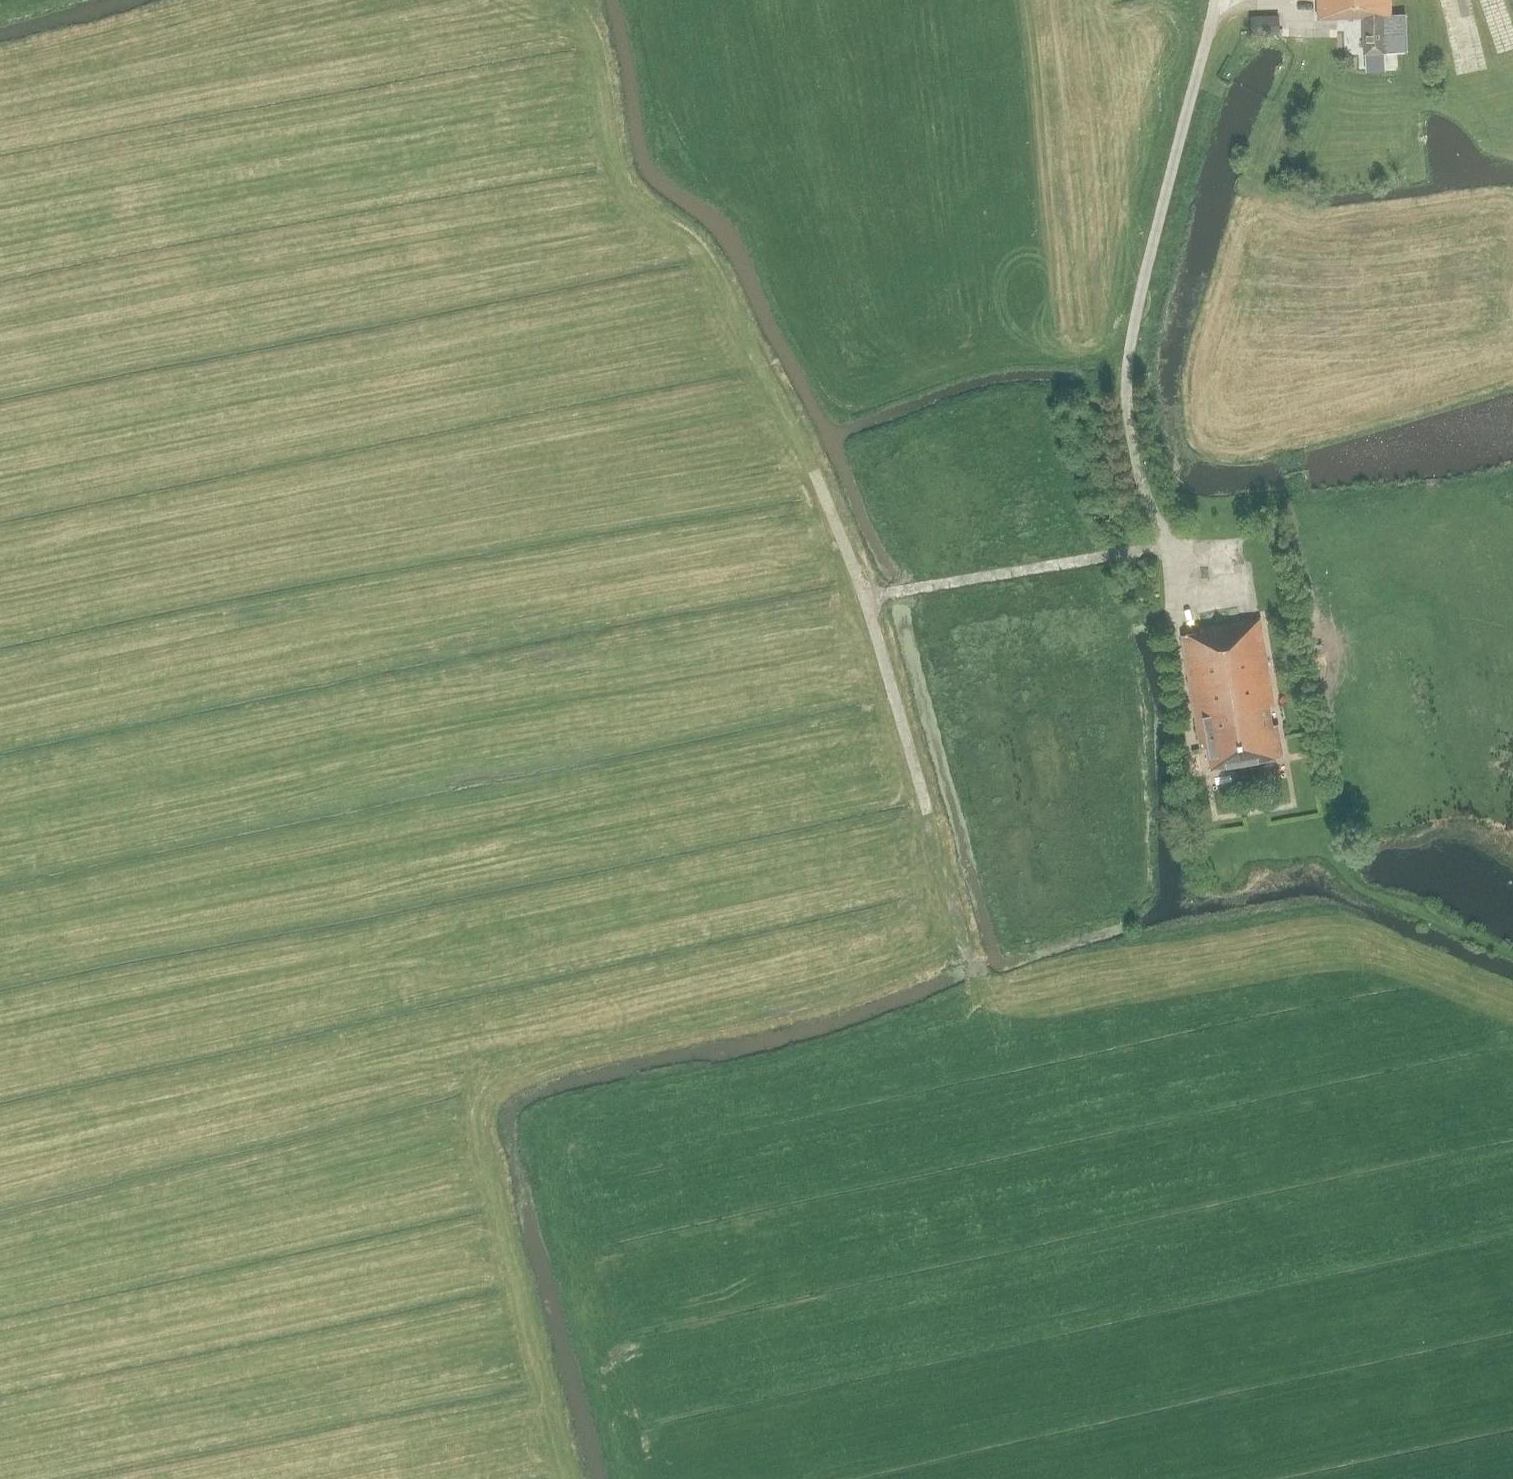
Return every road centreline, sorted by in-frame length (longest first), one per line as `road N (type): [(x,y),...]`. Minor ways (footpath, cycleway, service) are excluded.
road 1 (track): [(815,474),(865,598),(929,813)]
road 2 (track): [(1166,547),(865,598)]

